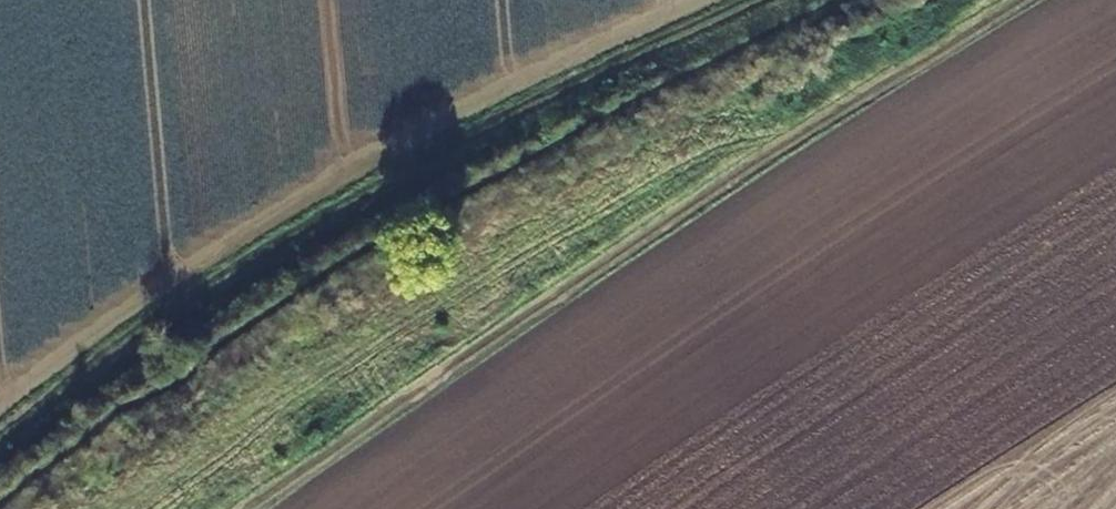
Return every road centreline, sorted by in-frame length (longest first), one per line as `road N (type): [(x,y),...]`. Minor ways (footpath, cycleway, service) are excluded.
road 1 (track): [(252,508),(820,113),(1021,0)]
road 2 (track): [(764,0),(126,325),(0,429)]

